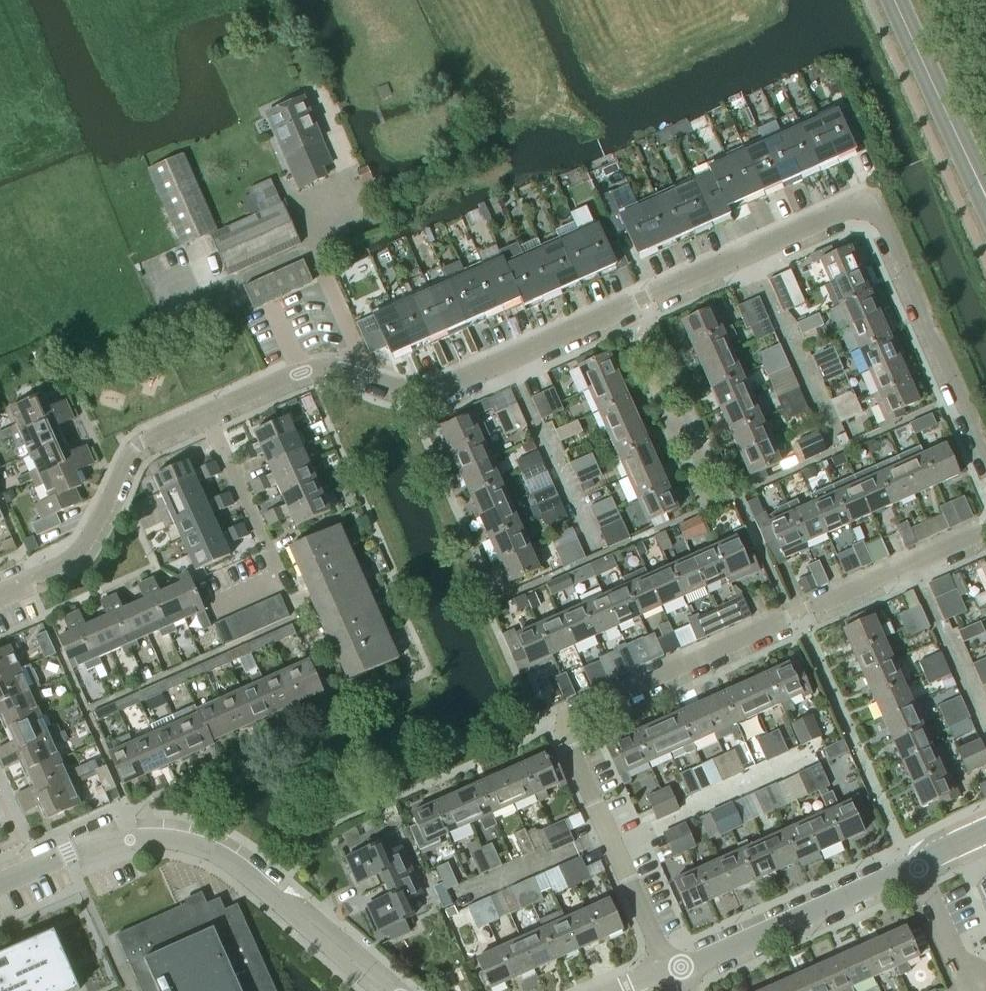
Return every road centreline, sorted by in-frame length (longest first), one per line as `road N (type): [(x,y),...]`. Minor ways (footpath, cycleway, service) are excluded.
road 1 (residential): [(0,596),(69,561),(127,461),(147,443),(279,381),(339,369),(425,390),(454,384),(847,209),(870,210),(883,220),(985,453)]
road 2 (residential): [(985,531),(581,708),(570,722),(570,746),(673,972)]
road 3 (tertiary): [(0,883),(139,832),(186,843),(228,860),(388,990)]
road 4 (tertiary): [(673,972),(915,869)]
road 5 (secondary): [(985,197),(894,0)]
road 6 (residential): [(915,869),(975,987)]

